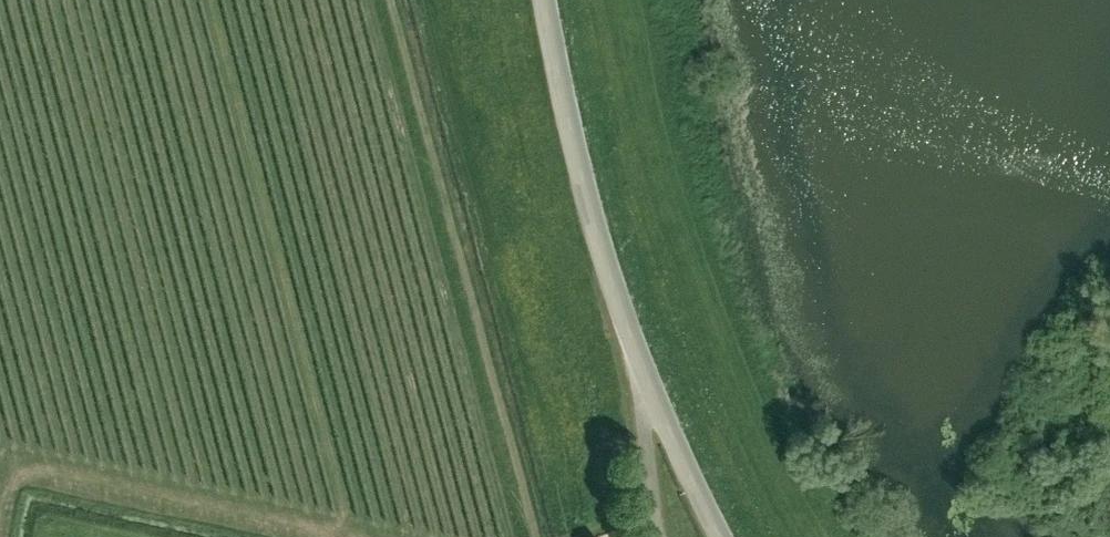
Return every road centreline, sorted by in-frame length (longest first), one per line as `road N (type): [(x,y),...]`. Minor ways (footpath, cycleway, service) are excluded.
road 1 (tertiary): [(721,536),(647,381),(609,271),(544,0)]

